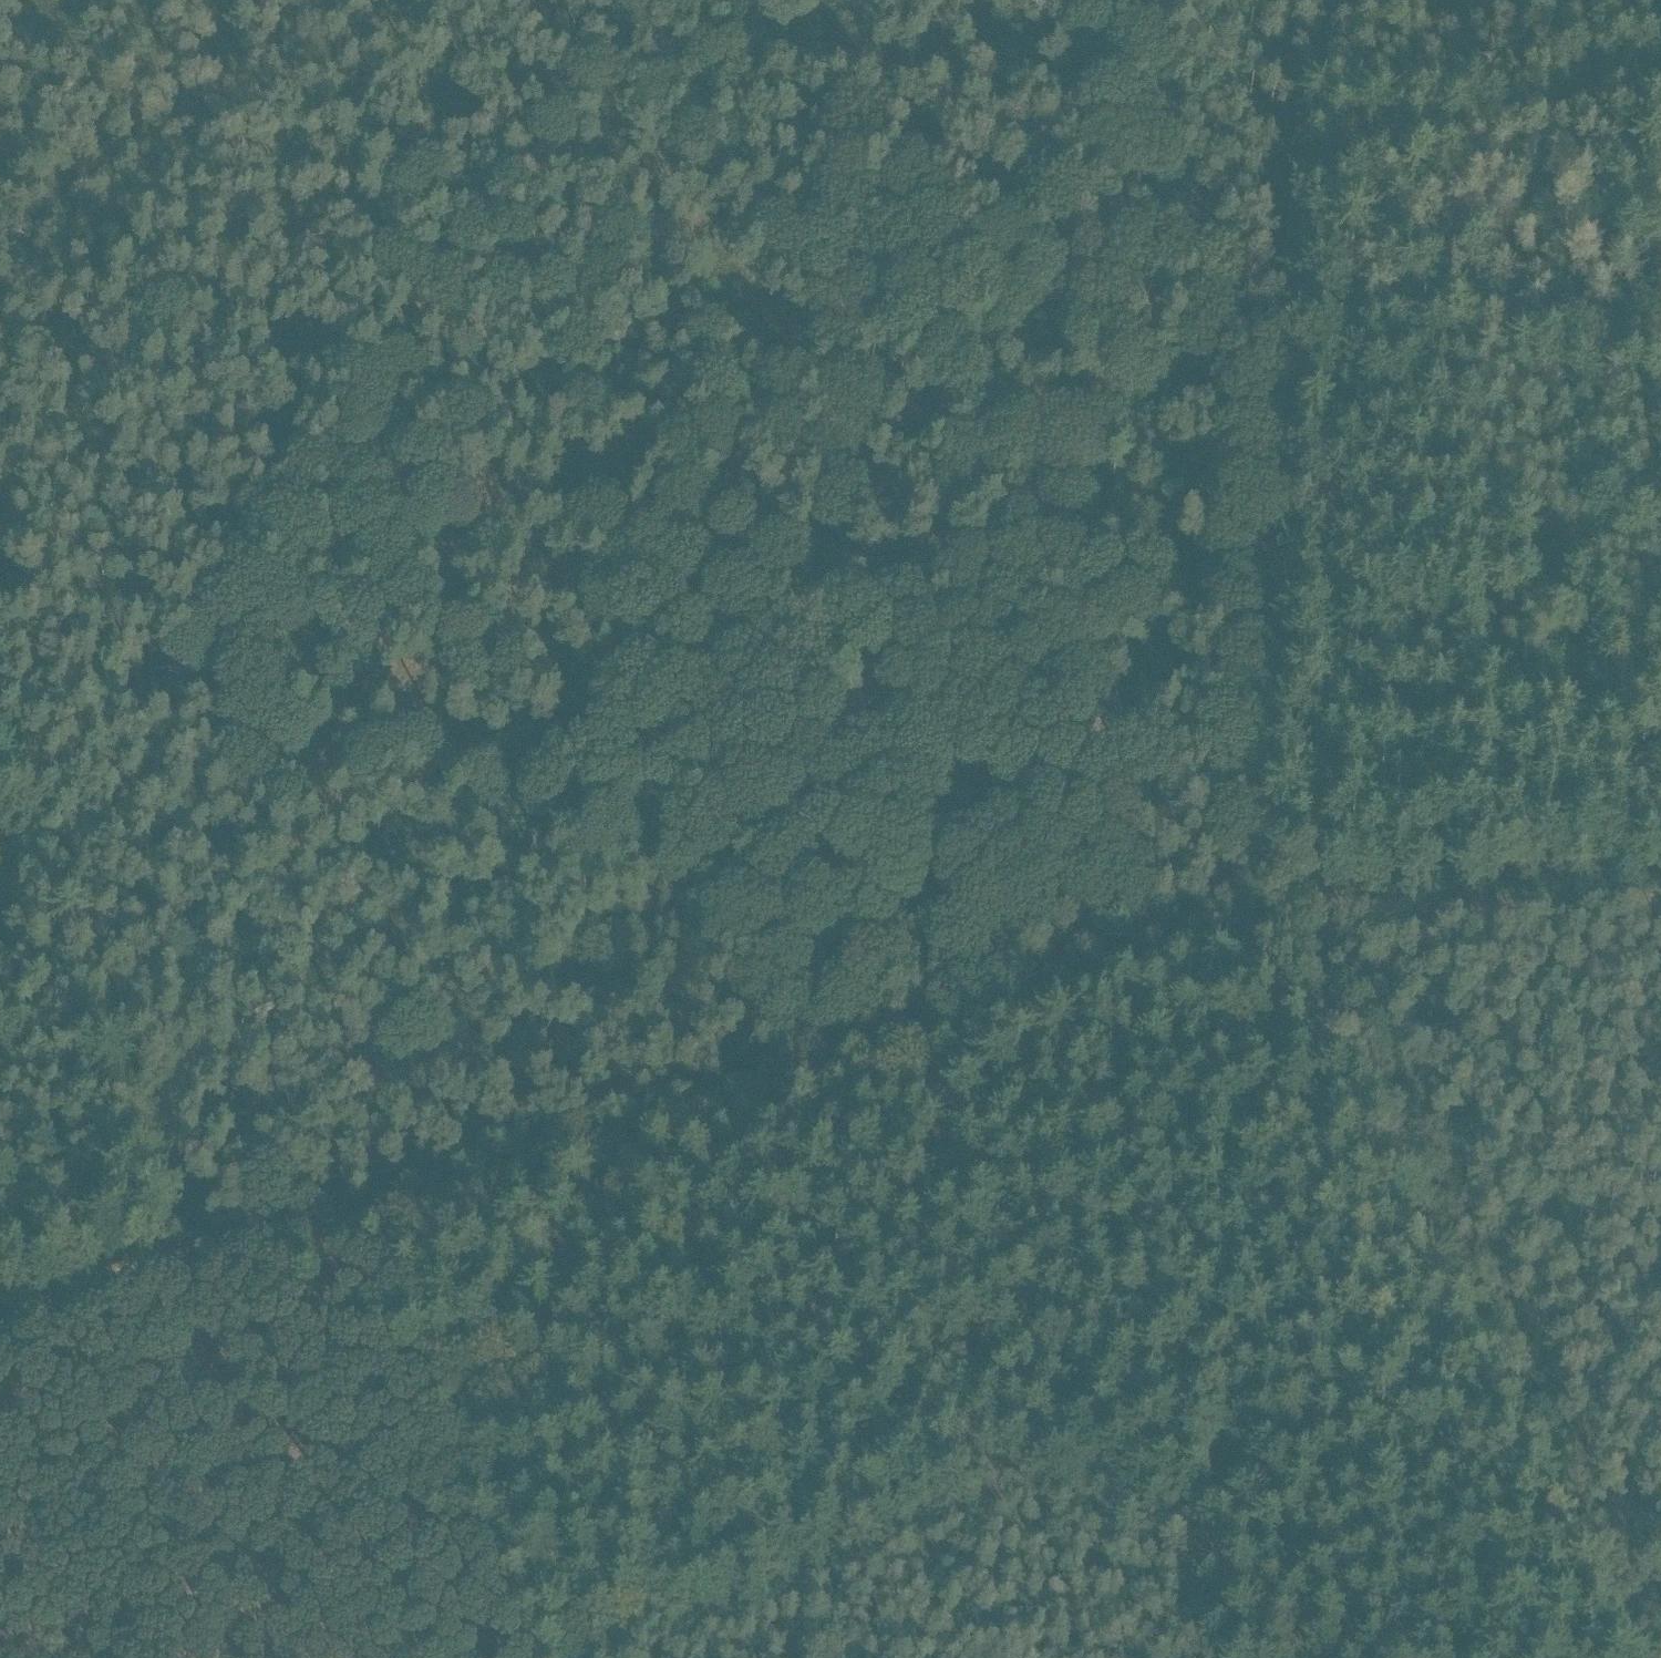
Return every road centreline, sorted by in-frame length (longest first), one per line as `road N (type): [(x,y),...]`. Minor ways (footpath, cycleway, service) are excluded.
road 1 (track): [(0,1355),(990,1027),(1287,919),(1660,905)]
road 2 (track): [(1288,0),(1252,933)]
road 3 (track): [(1660,1556),(1354,922)]
road 4 (track): [(0,288),(467,0)]
road 5 (track): [(1660,85),(1280,194)]

